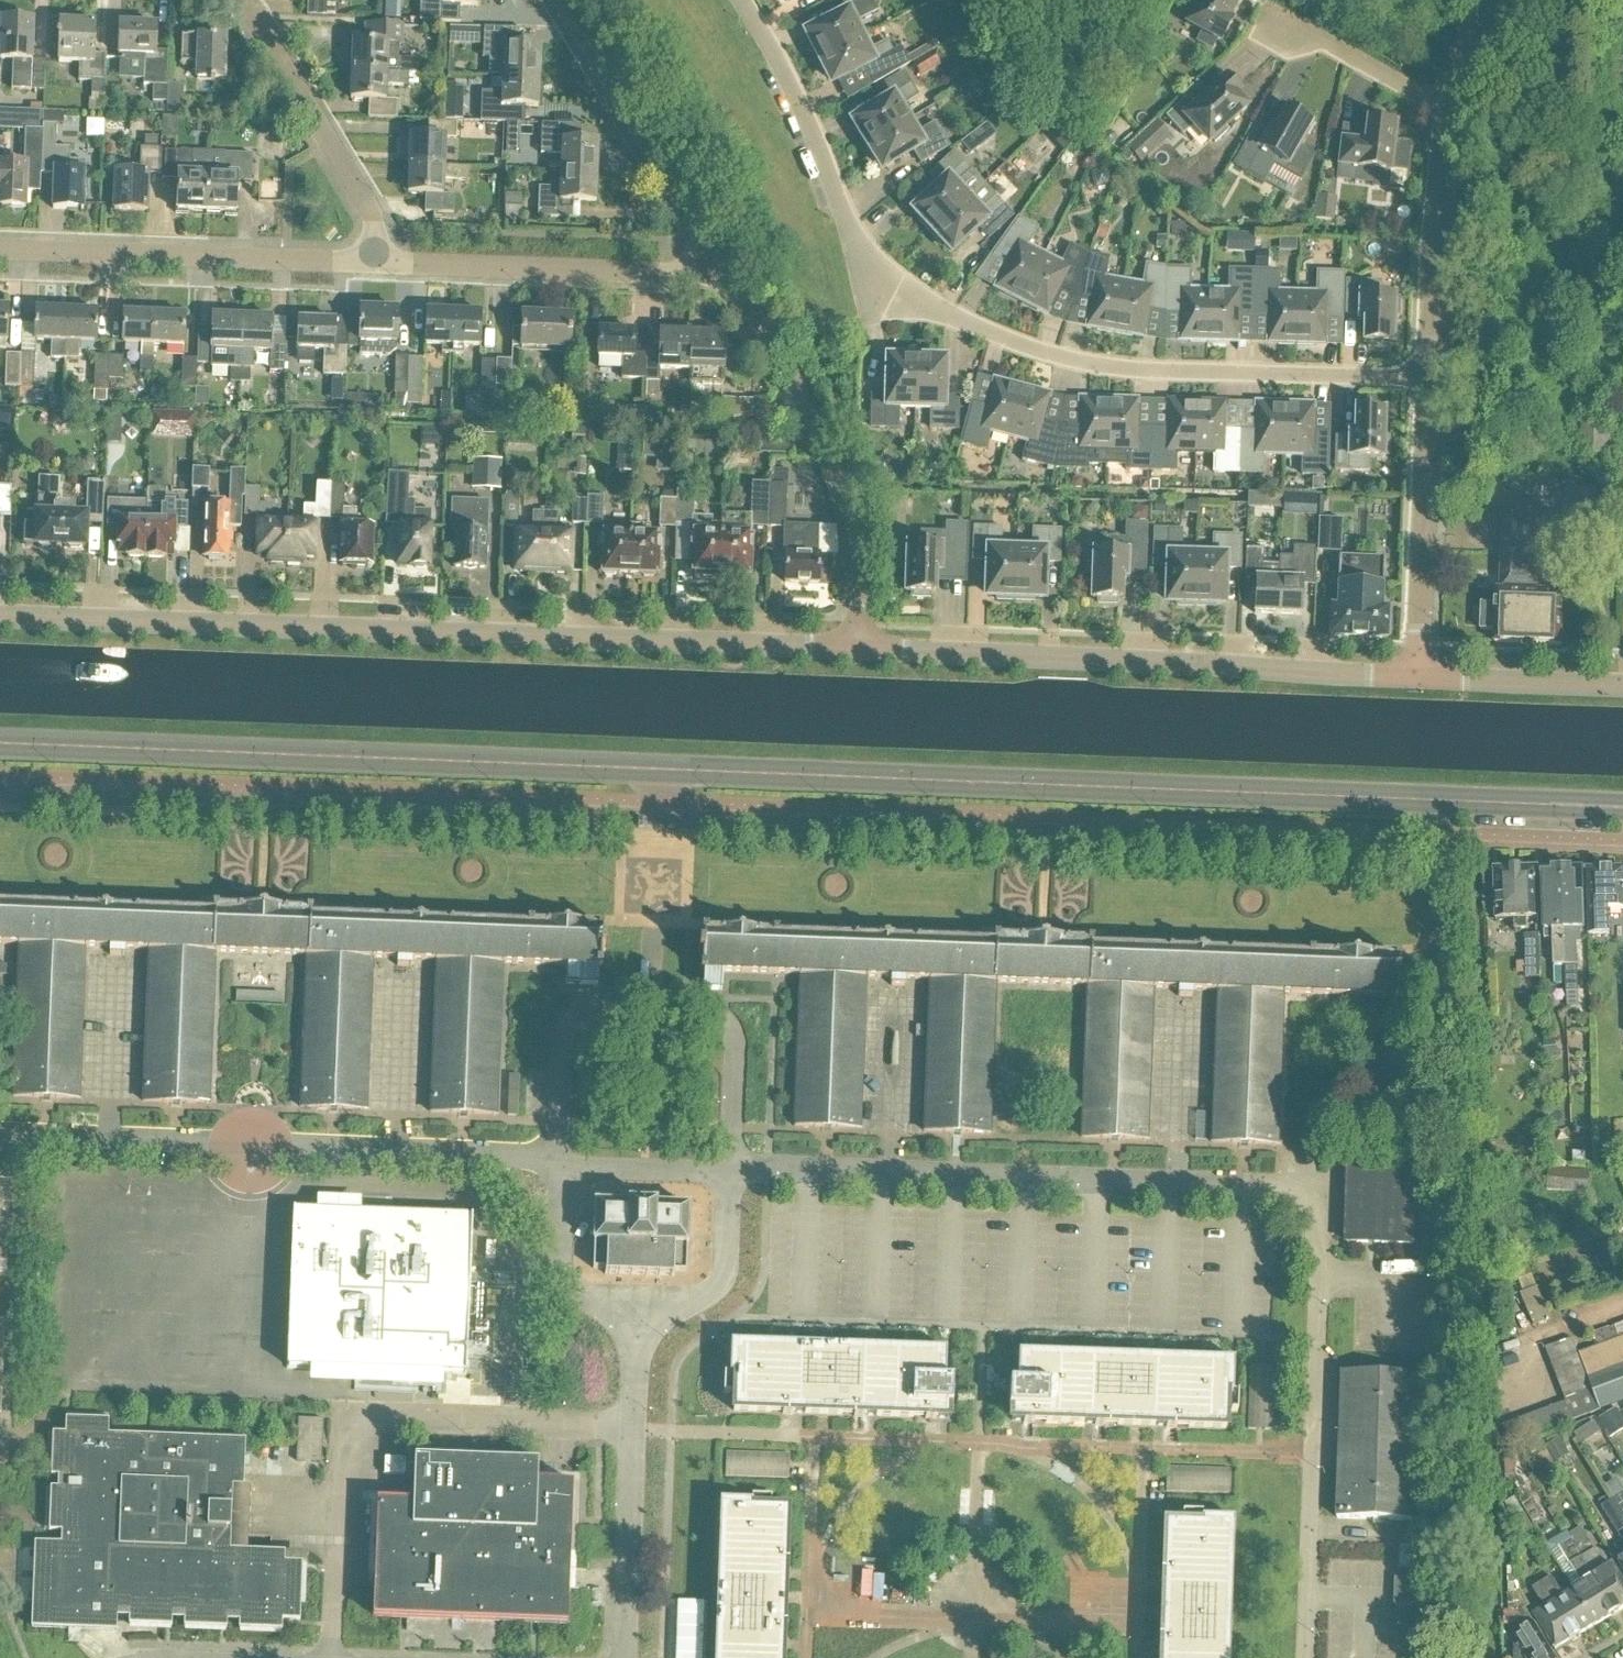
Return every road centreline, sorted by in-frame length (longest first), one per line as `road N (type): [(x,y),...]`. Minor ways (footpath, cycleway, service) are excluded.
road 1 (secondary): [(1622,807),(0,743)]
road 2 (residential): [(1429,378),(1120,370),(966,325),(873,259),(784,72),(740,0)]
road 3 (unclassified): [(0,619),(857,652)]
road 4 (unclassified): [(1420,677),(857,652)]
road 5 (residential): [(857,652),(862,529),(845,473),(716,259)]
road 6 (residential): [(374,265),(0,249)]
road 7 (residential): [(716,259),(666,276),(374,265)]
road 8 (residential): [(716,259),(560,0)]
road 9 (residential): [(374,265),(368,210),(239,0)]
road 10 (residential): [(1429,378),(1420,677)]
road 11 (residential): [(1449,109),(1429,378)]
road 12 (unclassified): [(1622,685),(1420,677)]
road 13 (residential): [(1449,109),(1297,25),(1279,33)]

